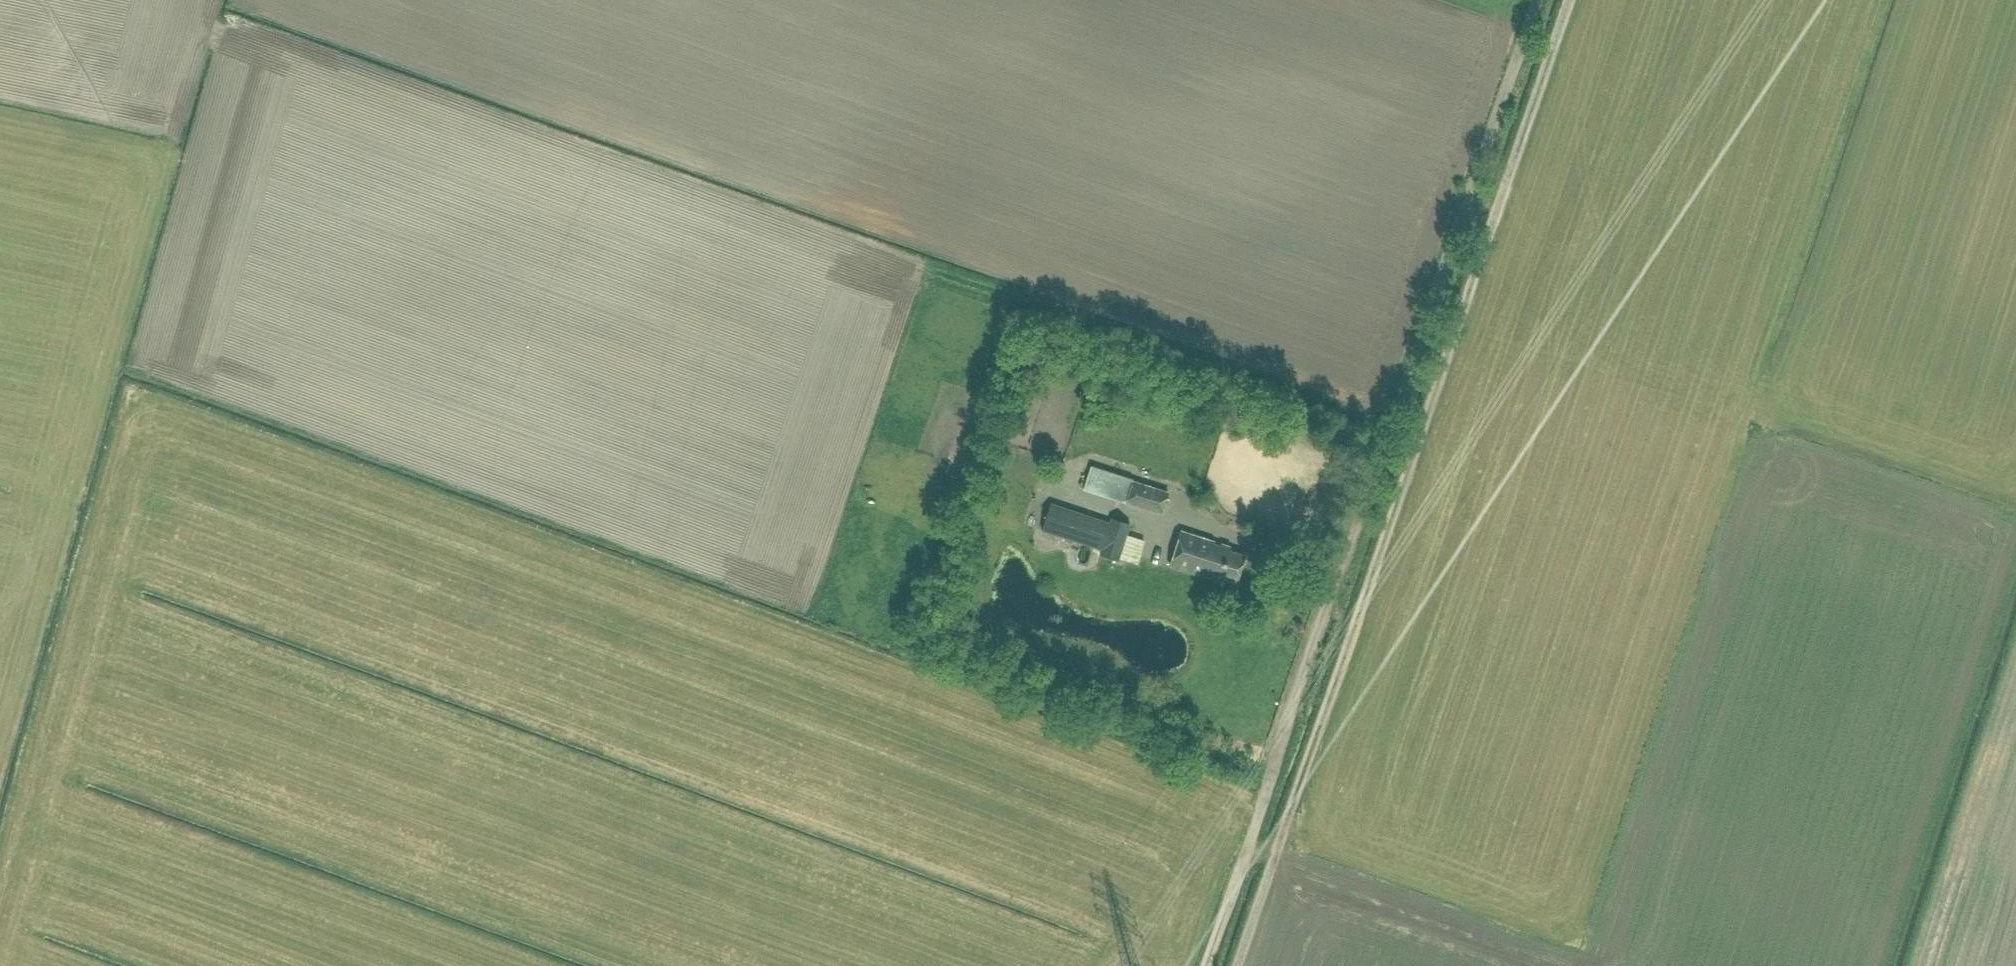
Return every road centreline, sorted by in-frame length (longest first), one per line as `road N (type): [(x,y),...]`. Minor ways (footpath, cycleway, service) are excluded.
road 1 (track): [(1211,965),(1548,0)]

